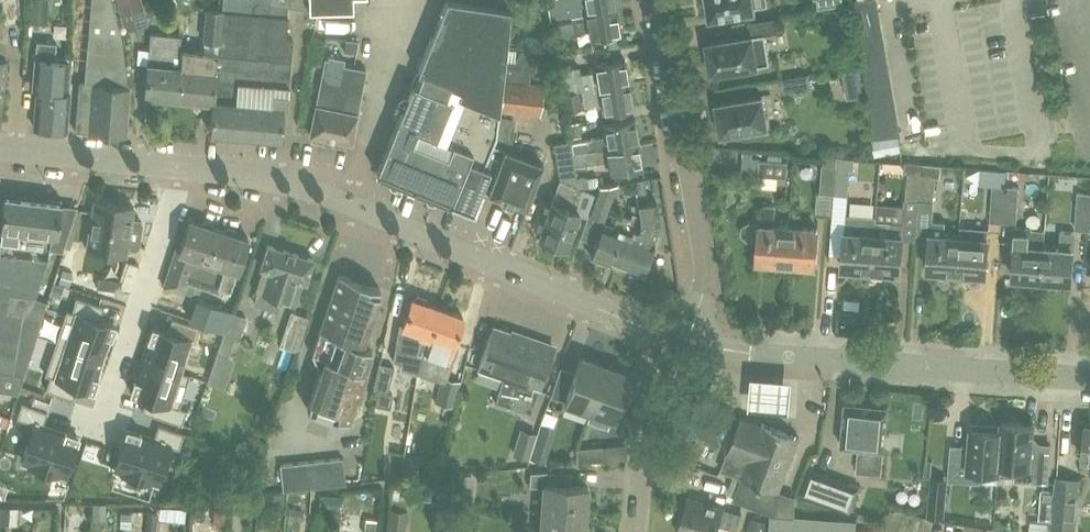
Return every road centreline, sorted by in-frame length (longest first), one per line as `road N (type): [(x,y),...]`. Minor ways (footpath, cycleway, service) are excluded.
road 1 (tertiary): [(179,170),(329,196),(669,339)]
road 2 (tertiary): [(689,344),(803,360),(1089,380)]
road 3 (residential): [(689,344),(704,291),(659,0)]
road 4 (residential): [(97,433),(179,170)]
road 5 (residential): [(639,531),(651,396),(669,339)]
road 6 (tertiary): [(0,148),(179,170)]

